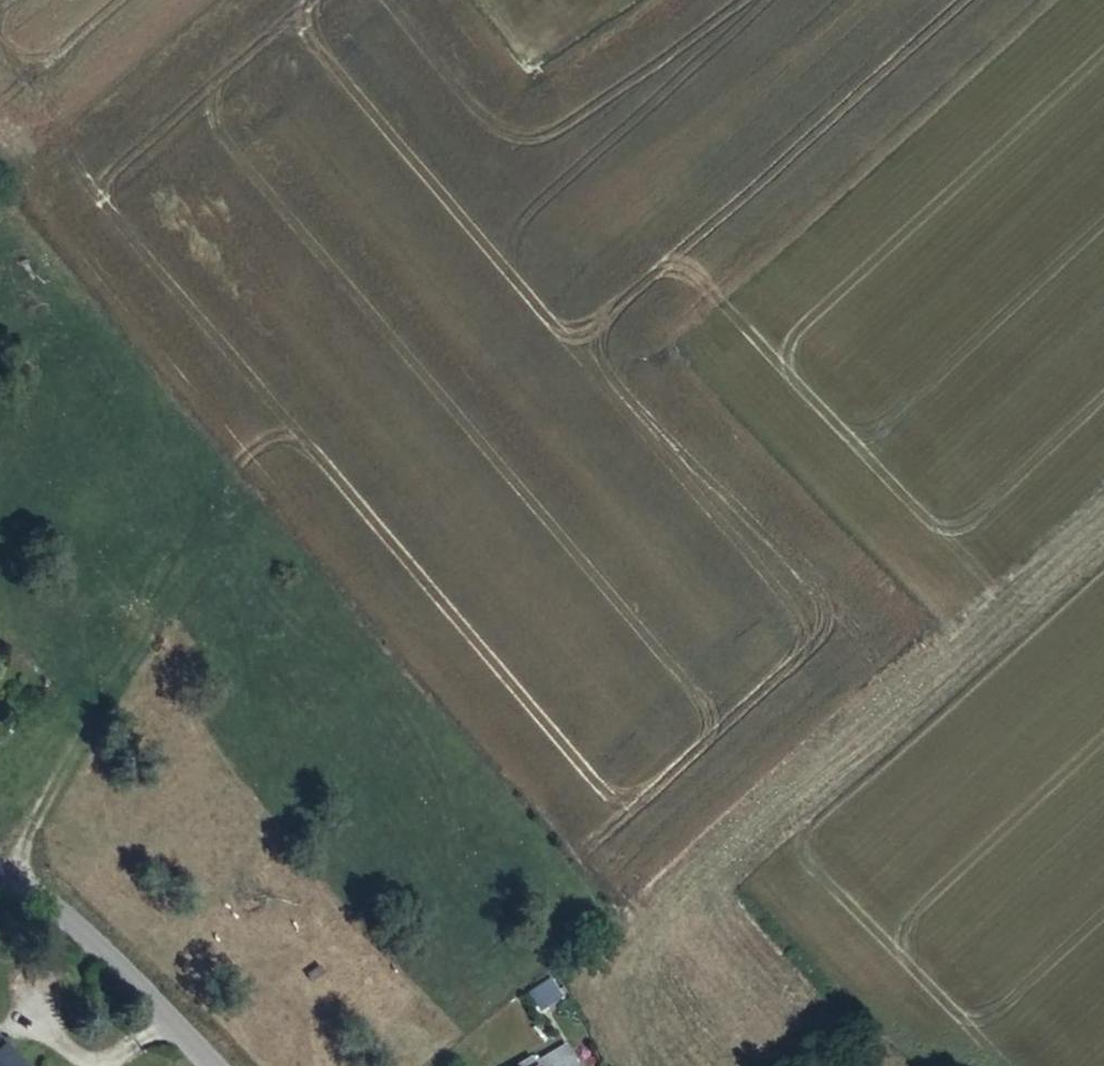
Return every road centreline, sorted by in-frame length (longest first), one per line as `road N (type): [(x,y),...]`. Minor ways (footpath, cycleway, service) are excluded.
road 1 (residential): [(214,1065),(53,908),(0,880)]

